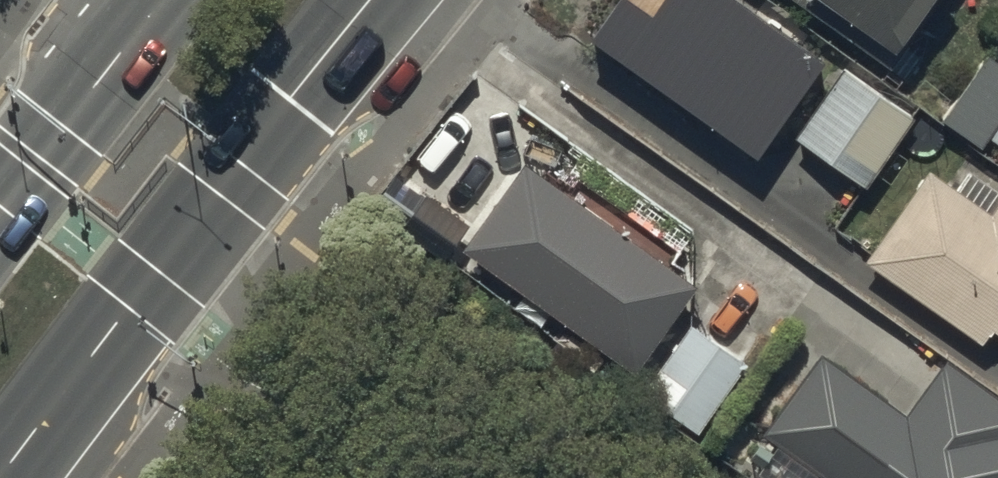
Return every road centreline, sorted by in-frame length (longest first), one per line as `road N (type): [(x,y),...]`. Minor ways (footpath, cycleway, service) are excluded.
road 1 (primary): [(370,0),(1,477)]
road 2 (primary): [(0,209),(164,0)]

